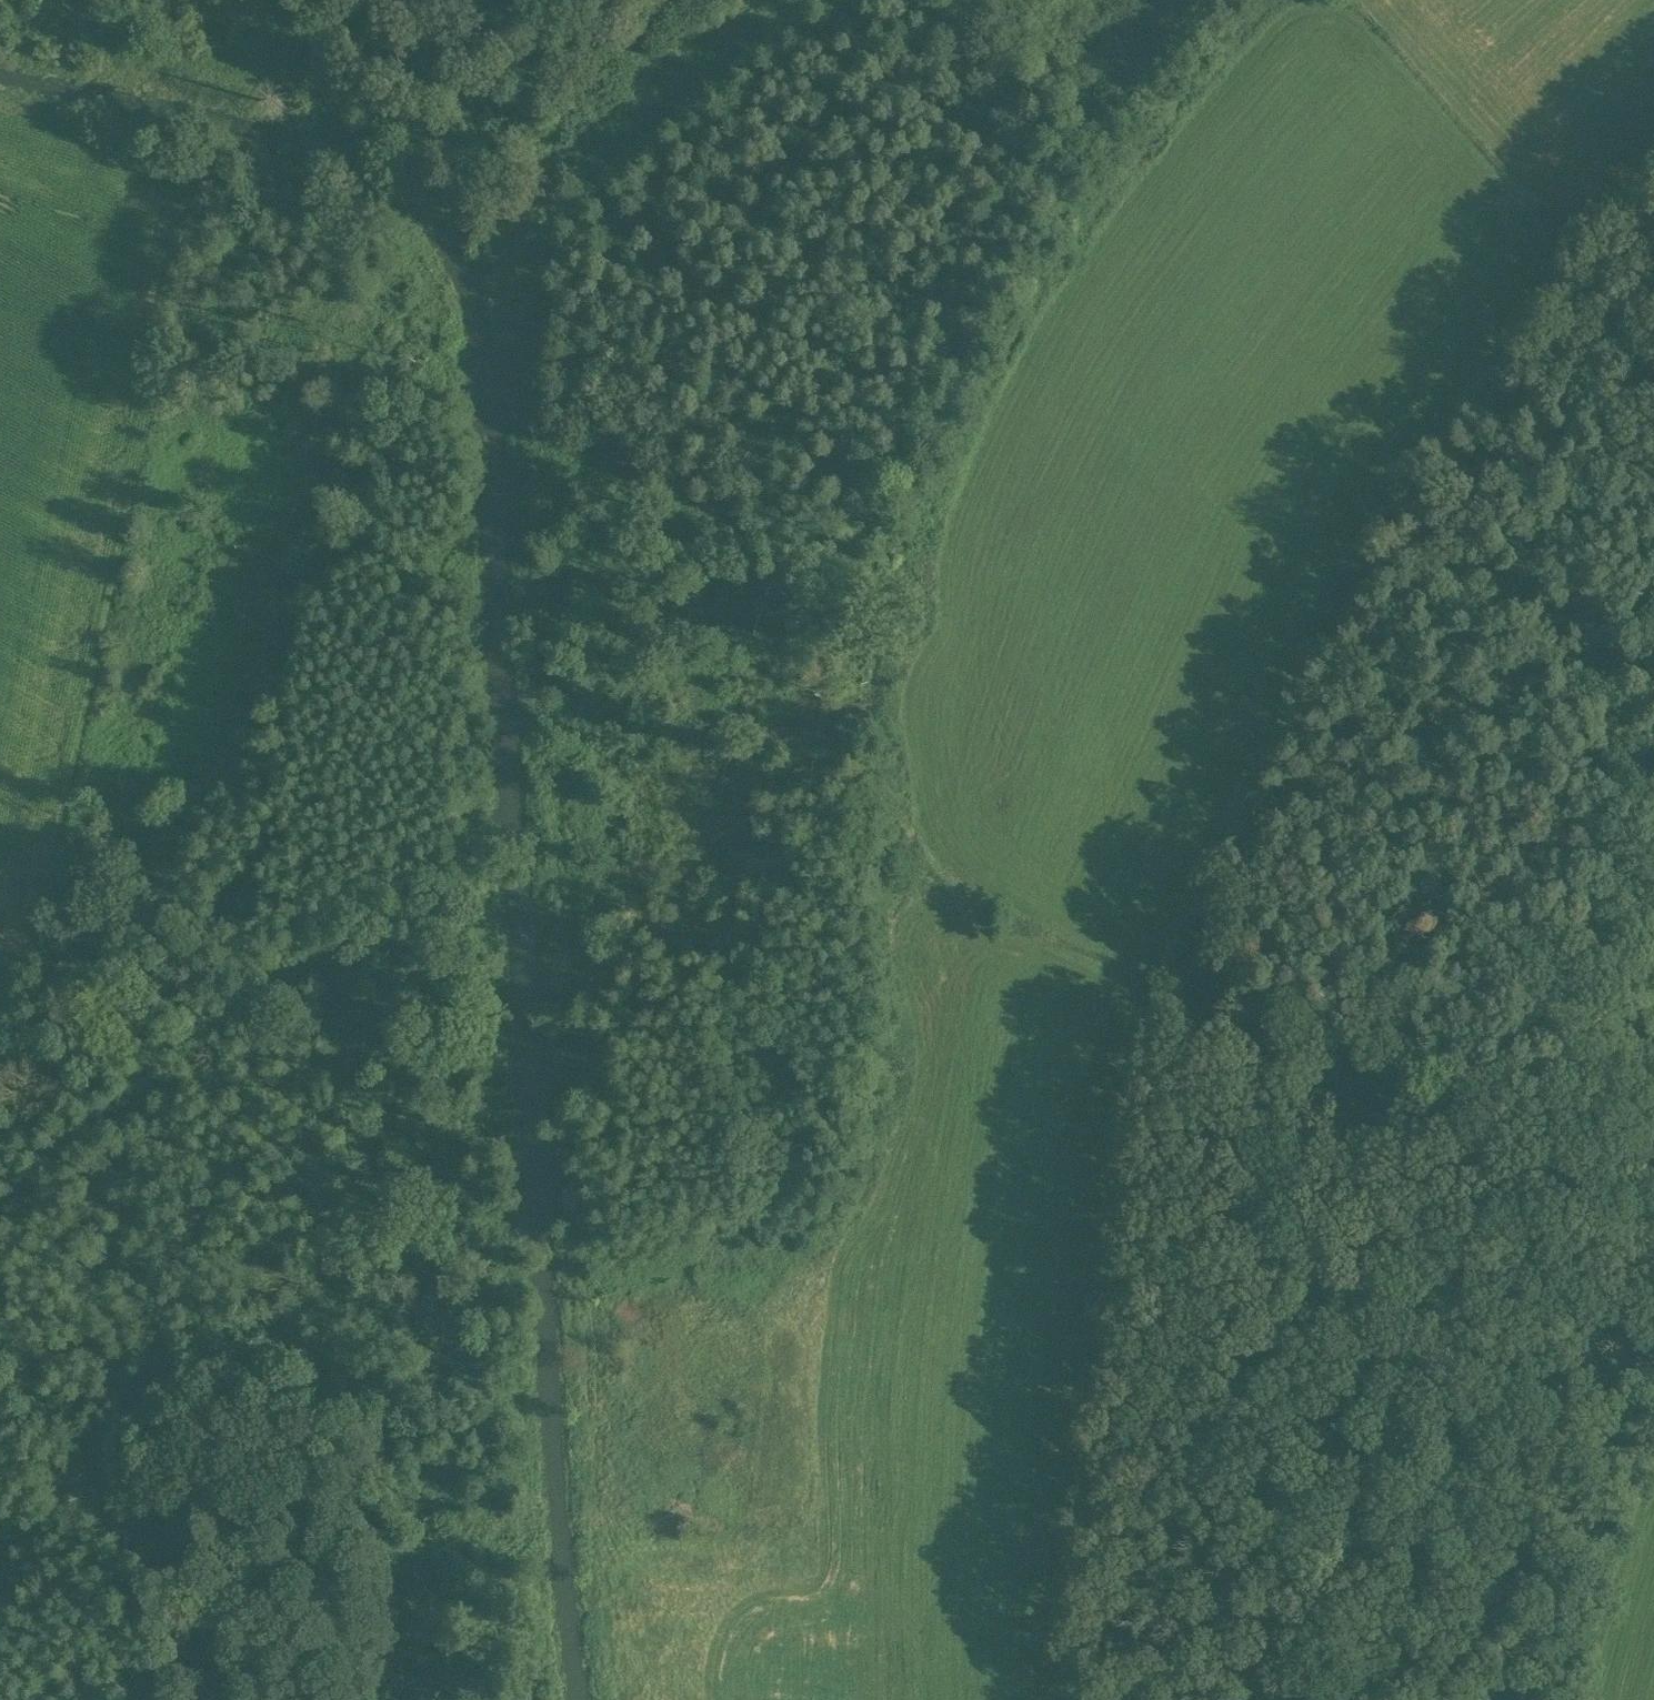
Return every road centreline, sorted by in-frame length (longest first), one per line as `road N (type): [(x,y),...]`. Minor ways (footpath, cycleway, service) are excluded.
road 1 (track): [(1121,1699),(1104,1570),(1124,1507),(1128,1418),(1162,1297),(1187,933),(1350,607),(1482,390),(1583,257),(1653,184)]

